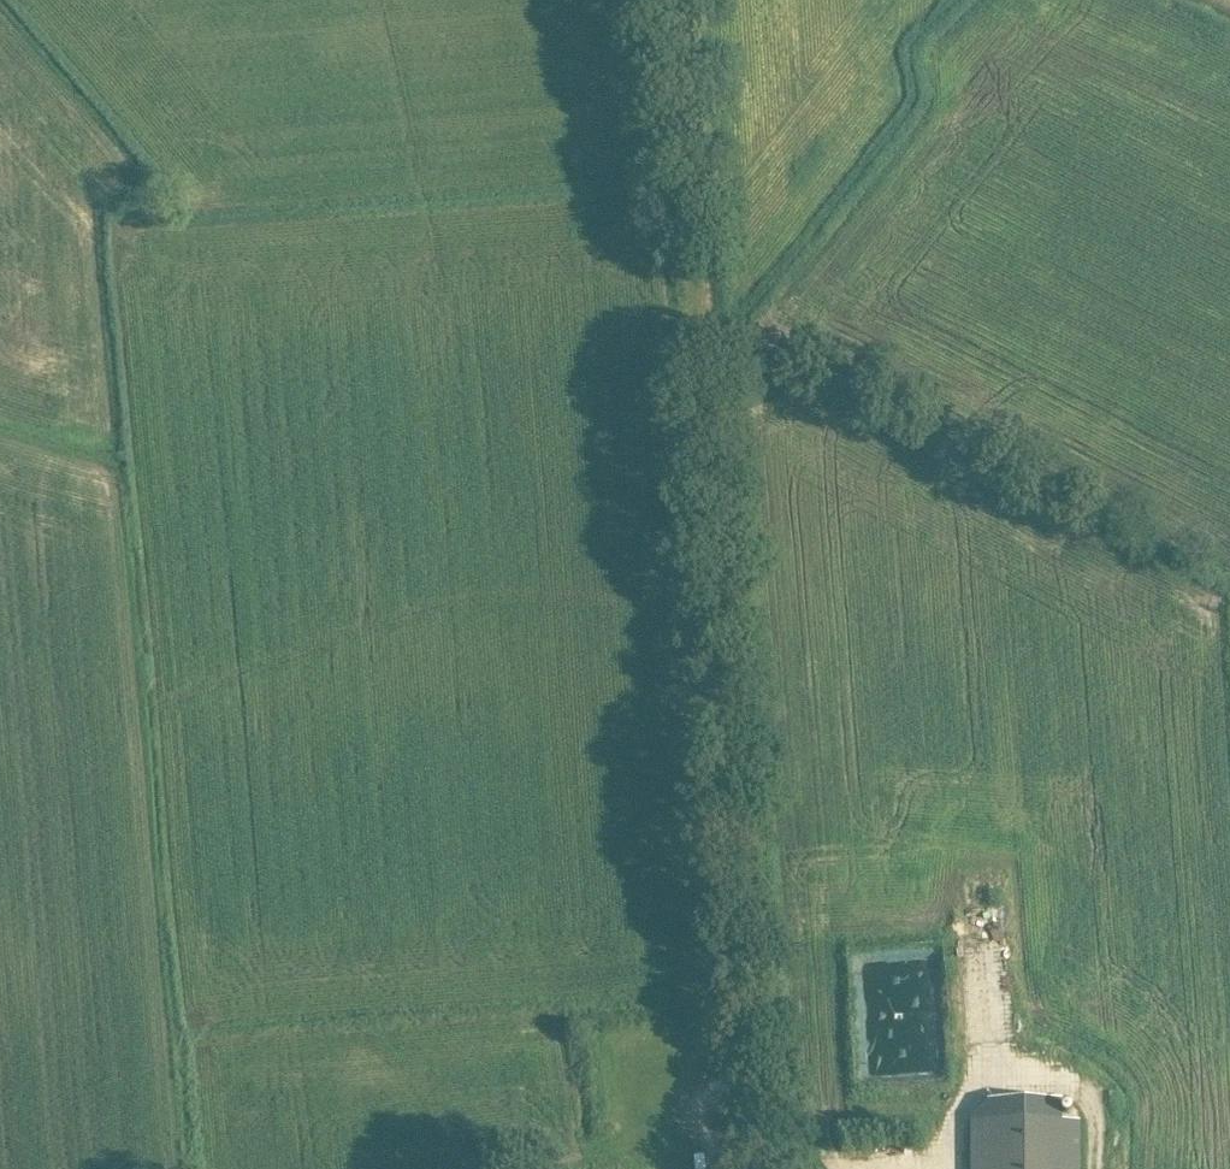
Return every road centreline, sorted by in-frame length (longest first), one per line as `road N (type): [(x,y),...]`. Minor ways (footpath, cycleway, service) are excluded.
road 1 (track): [(681,0),(769,1168)]

